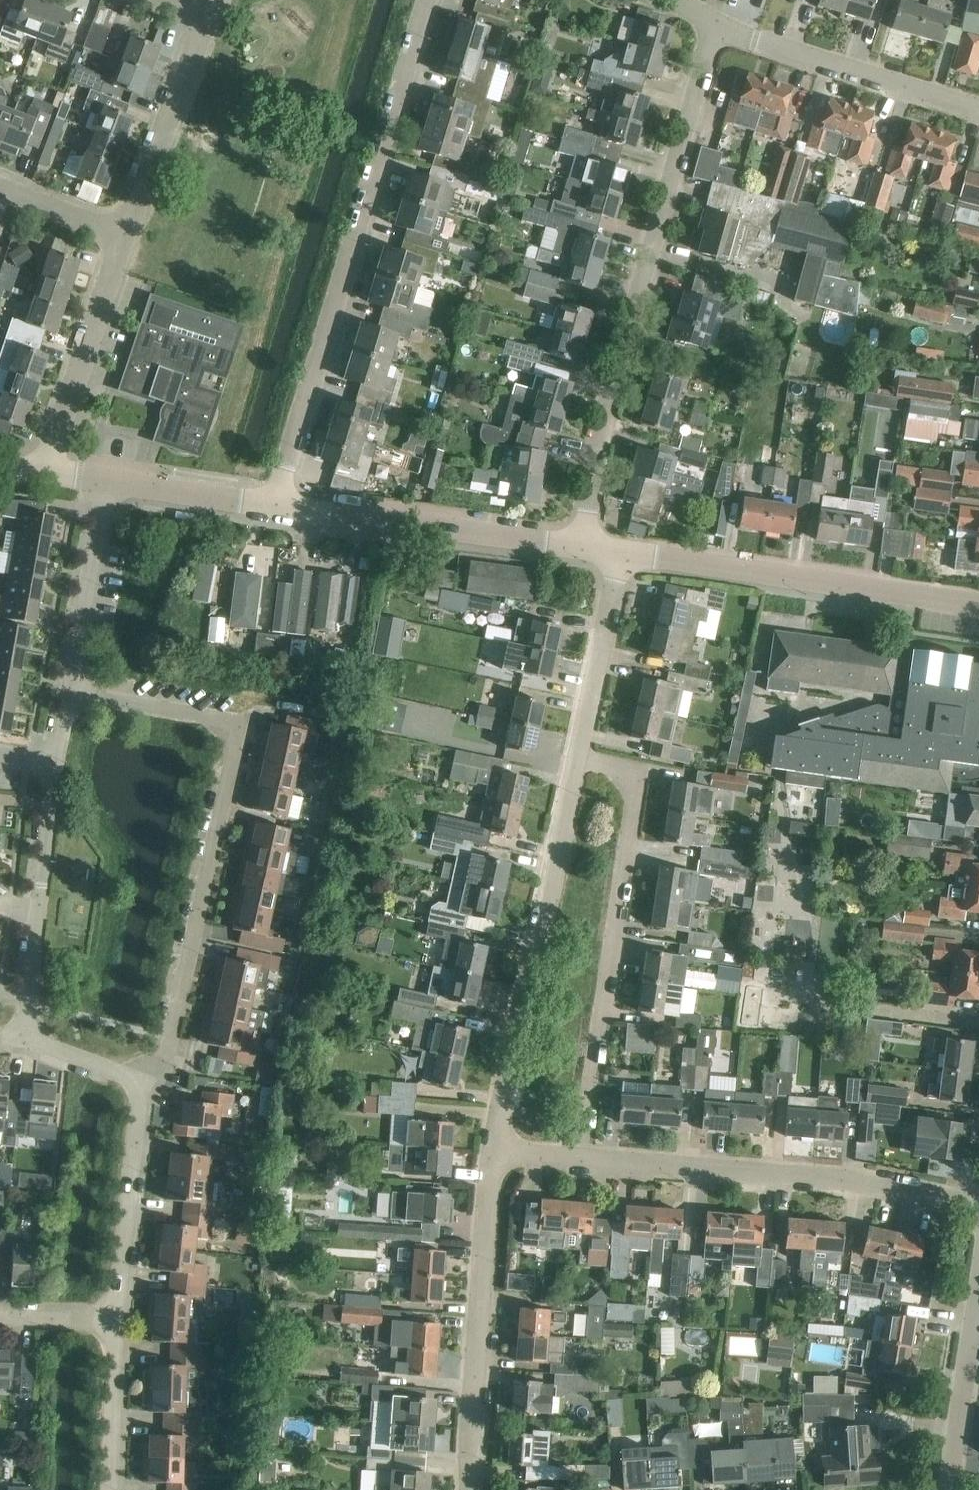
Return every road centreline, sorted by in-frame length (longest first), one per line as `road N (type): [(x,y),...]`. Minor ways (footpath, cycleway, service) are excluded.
road 1 (residential): [(142,1083),(170,1038),(240,723),(70,694)]
road 2 (residential): [(582,547),(612,392),(713,26)]
road 3 (residential): [(272,505),(427,0)]
road 4 (residential): [(582,1158),(639,769),(578,756)]
road 5 (residential): [(492,1152),(578,756)]
road 6 (residential): [(978,1208),(825,1176),(582,1158)]
road 7 (unclassified): [(978,605),(622,552)]
road 8 (residential): [(473,1489),(492,1152)]
road 9 (unclassified): [(582,547),(272,505)]
road 10 (residential): [(713,26),(978,107)]
road 11 (residential): [(23,1038),(57,766)]
road 12 (residential): [(45,472),(121,232)]
road 13 (residential): [(117,1321),(142,1083)]
road 14 (residential): [(121,232),(204,14)]
road 15 (residential): [(70,694),(109,480)]
road 16 (residential): [(578,756),(622,552)]
road 17 (tertiary): [(944,1489),(978,1291)]
road 18 (residential): [(113,1489),(117,1321)]
road 19 (unclassified): [(272,505),(109,480)]
road 20 (residential): [(121,232),(0,186)]
road 21 (residential): [(142,1083),(23,1038)]

